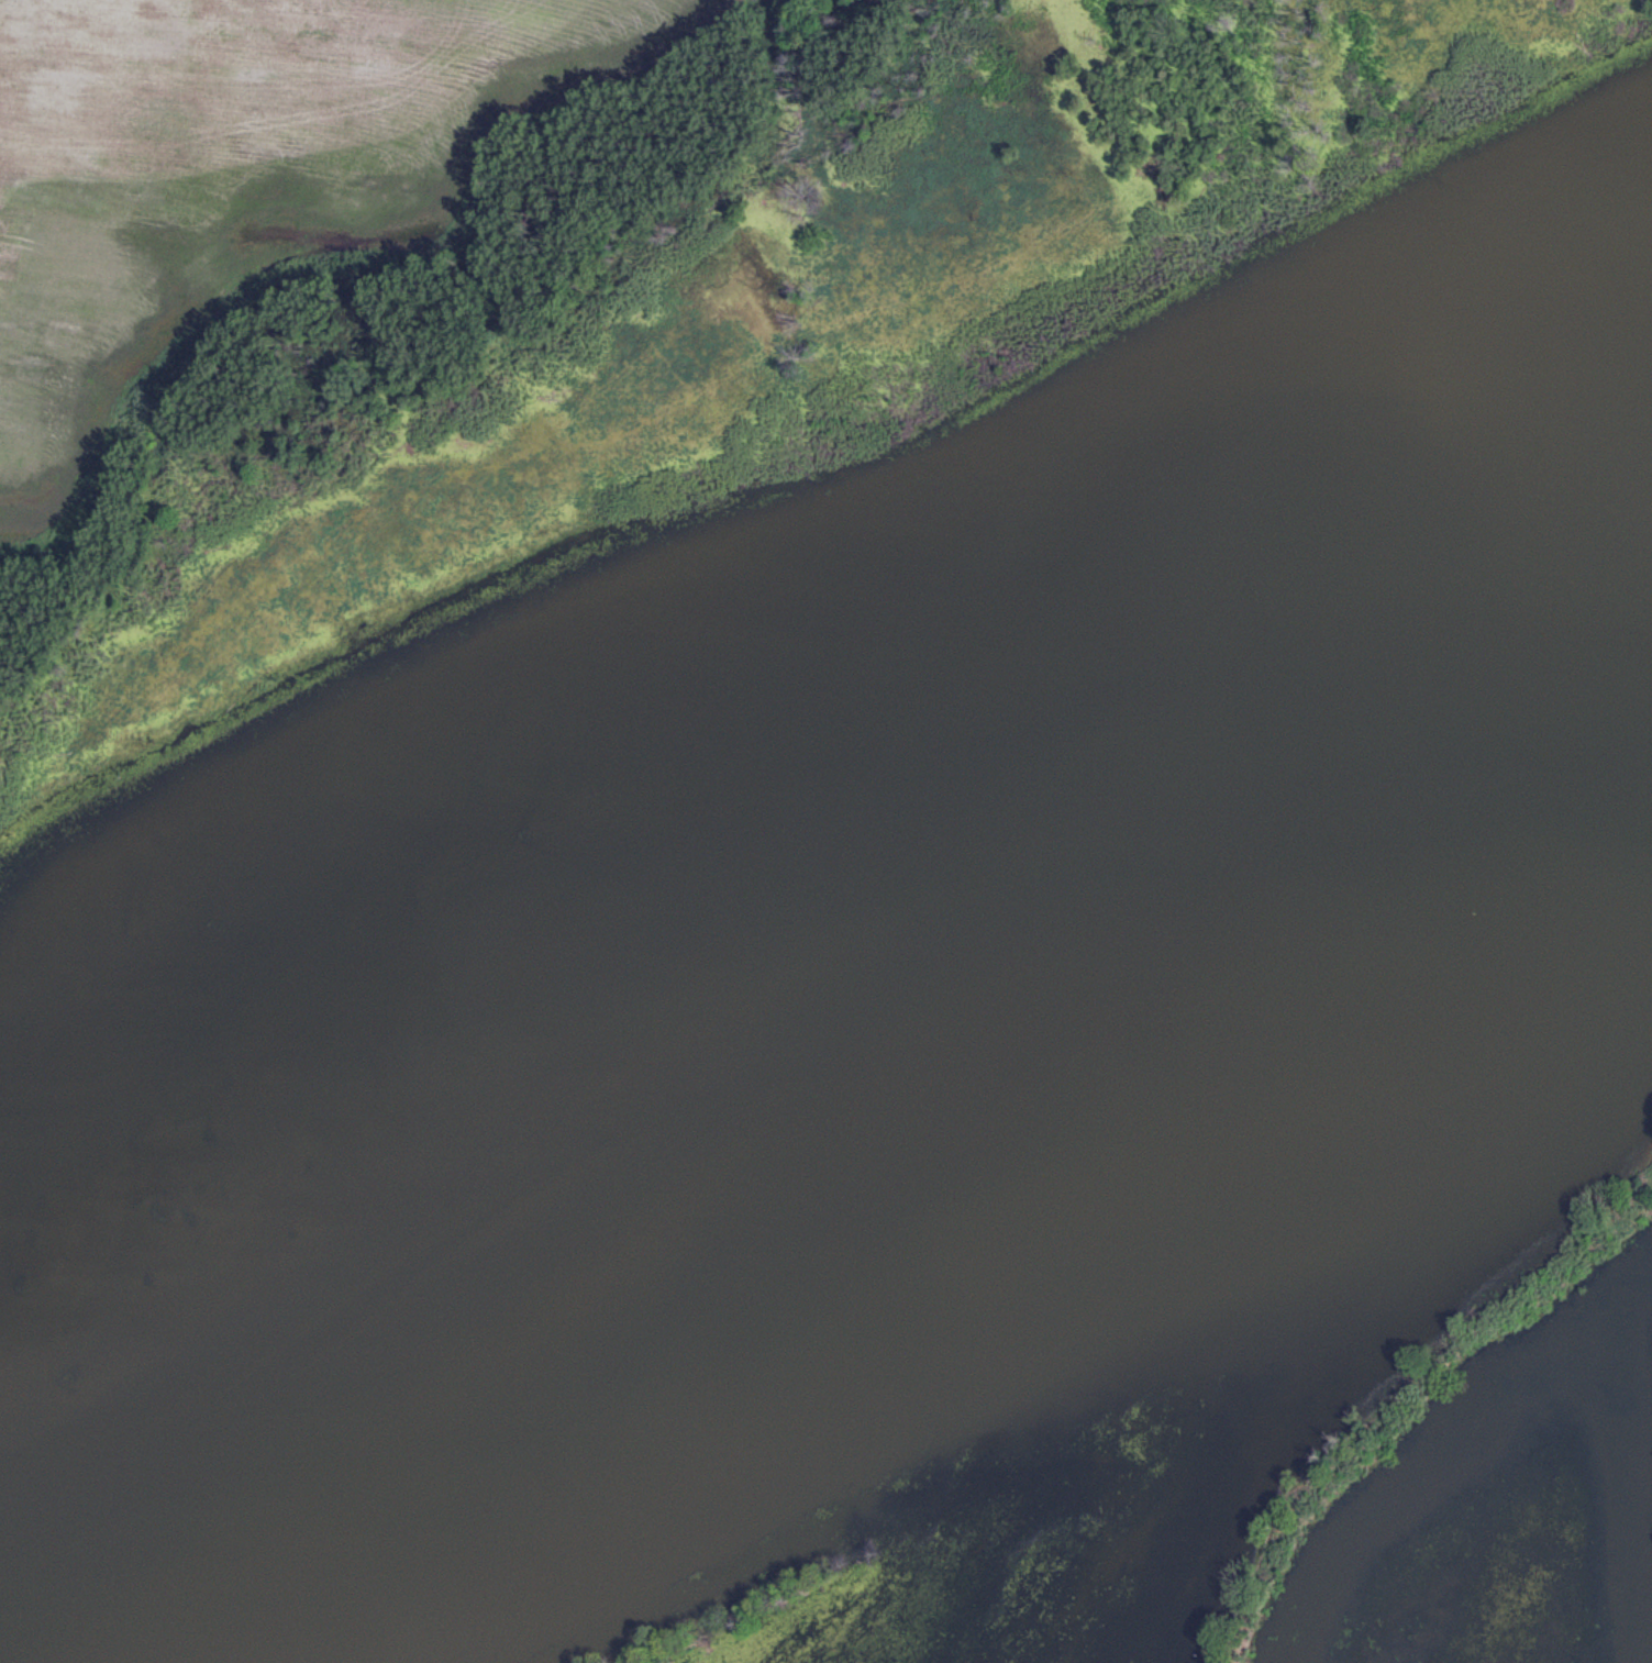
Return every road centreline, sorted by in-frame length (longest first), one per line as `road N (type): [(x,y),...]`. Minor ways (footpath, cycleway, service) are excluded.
road 1 (track): [(1233,1662),(1259,1577),(1300,1493),(1531,1289),(1651,1168)]

